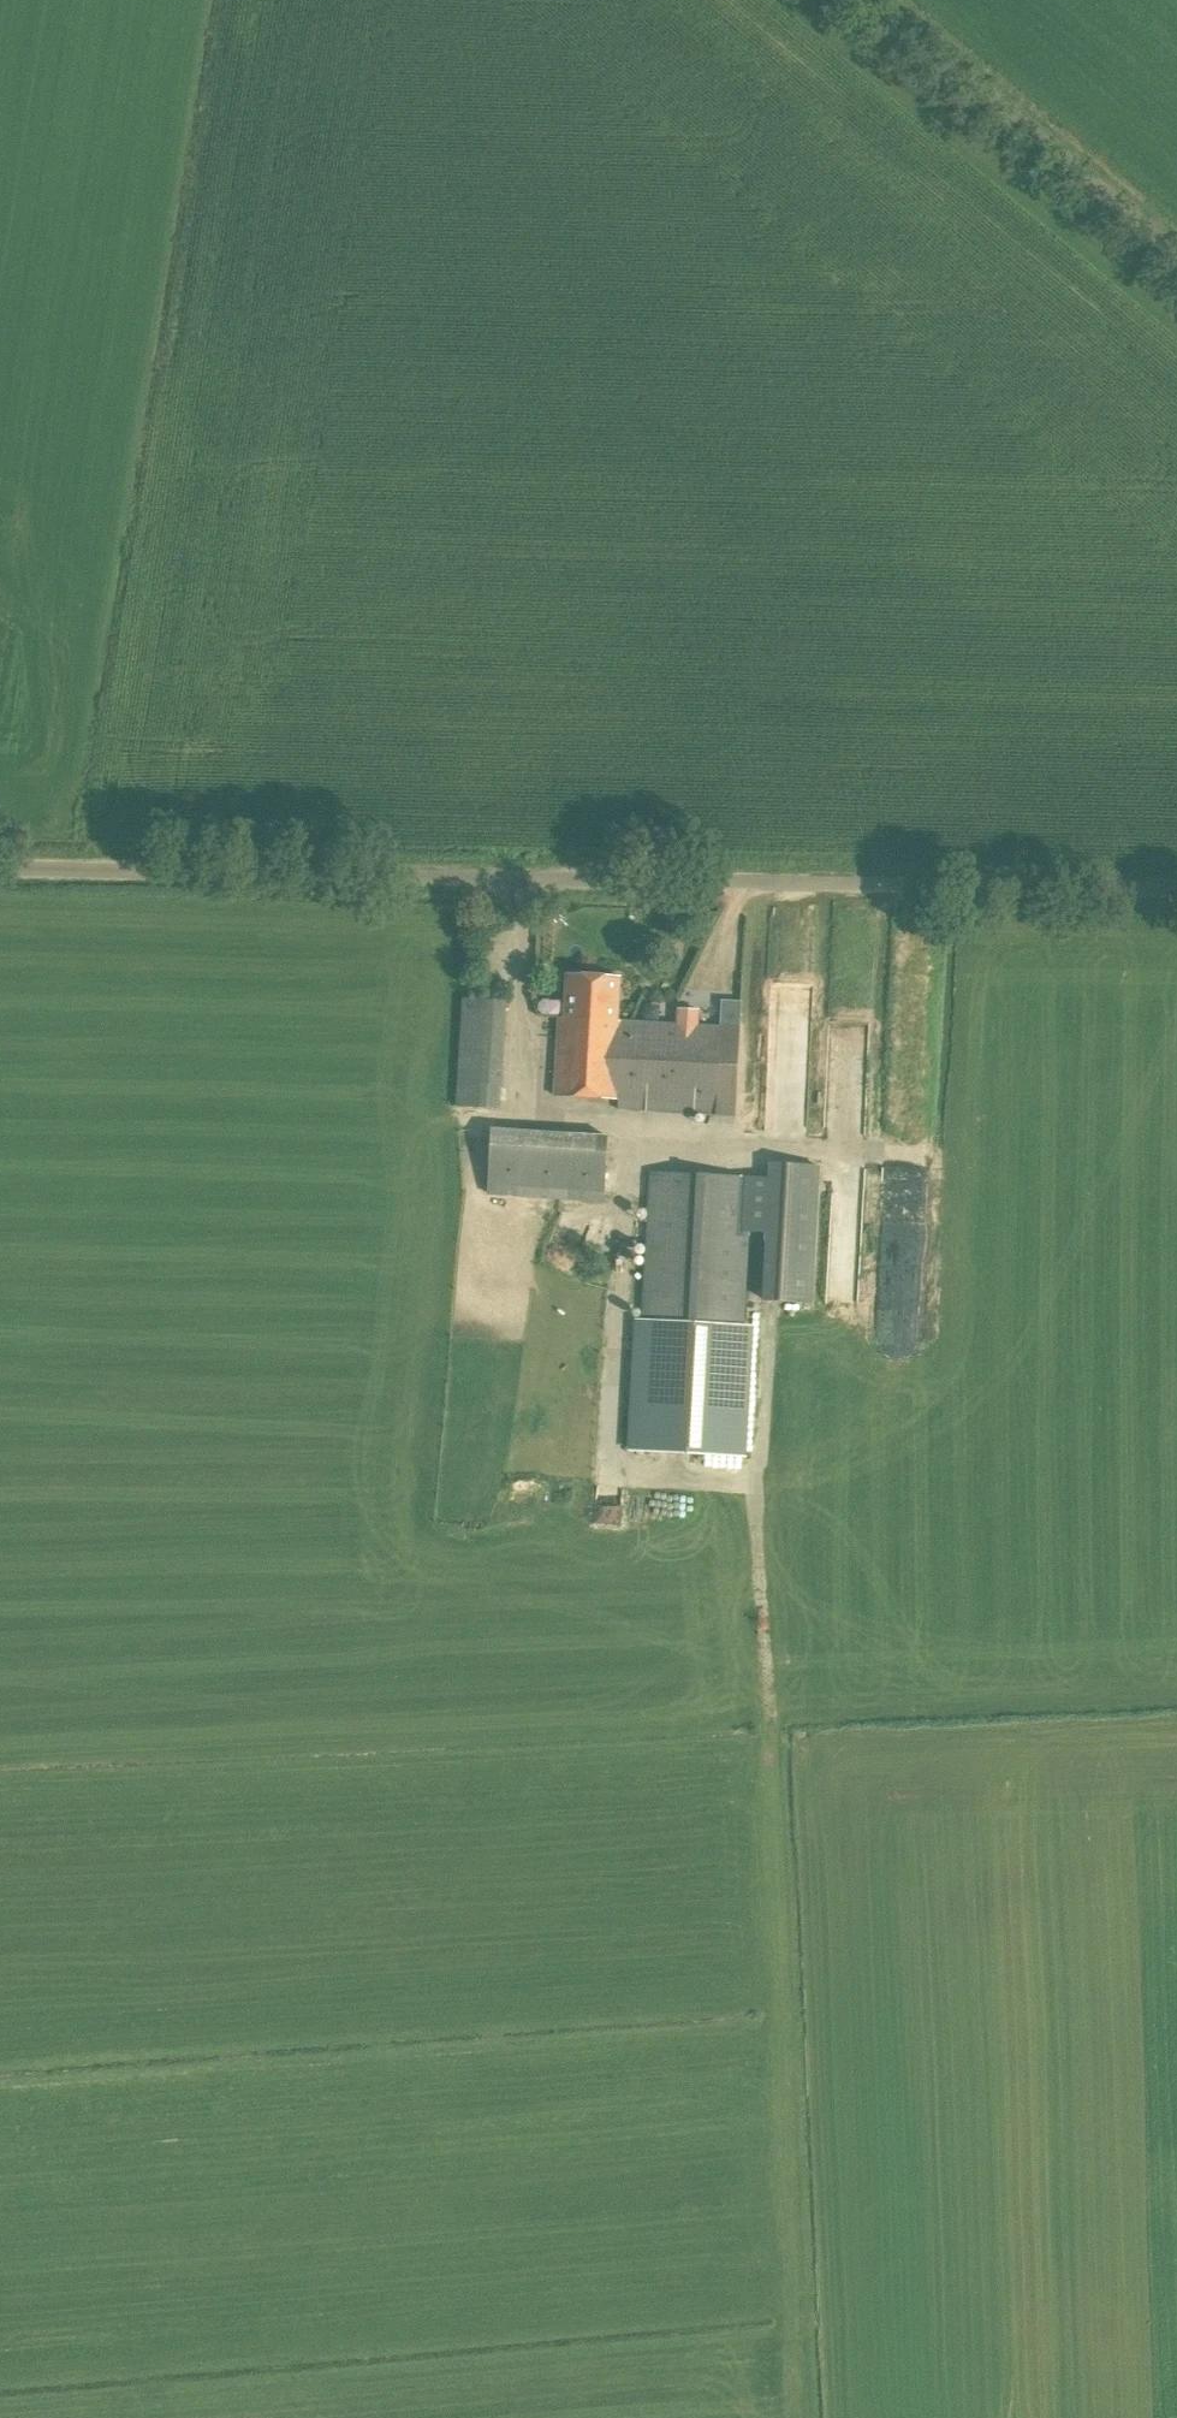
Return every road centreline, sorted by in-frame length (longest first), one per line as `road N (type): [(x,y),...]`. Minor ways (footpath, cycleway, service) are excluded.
road 1 (unclassified): [(1176,883),(0,858)]
road 2 (unclassified): [(1176,240),(888,0)]

